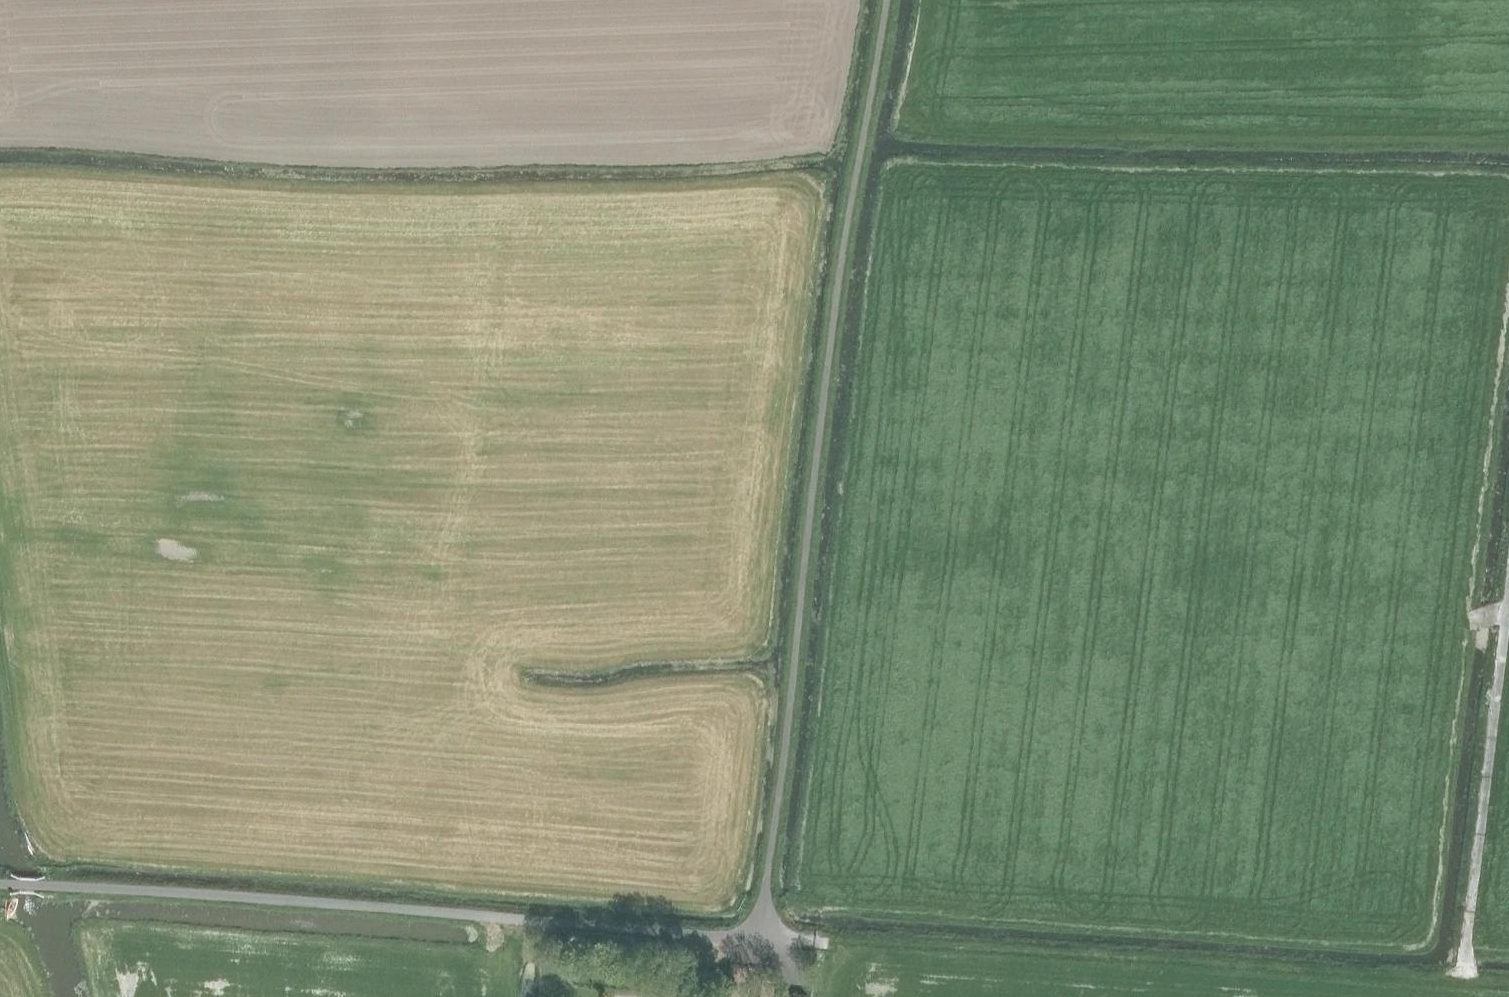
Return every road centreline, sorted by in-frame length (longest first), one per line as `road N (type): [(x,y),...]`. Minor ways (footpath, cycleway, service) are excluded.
road 1 (unclassified): [(760,939),(0,883)]
road 2 (track): [(1463,981),(1508,591)]

